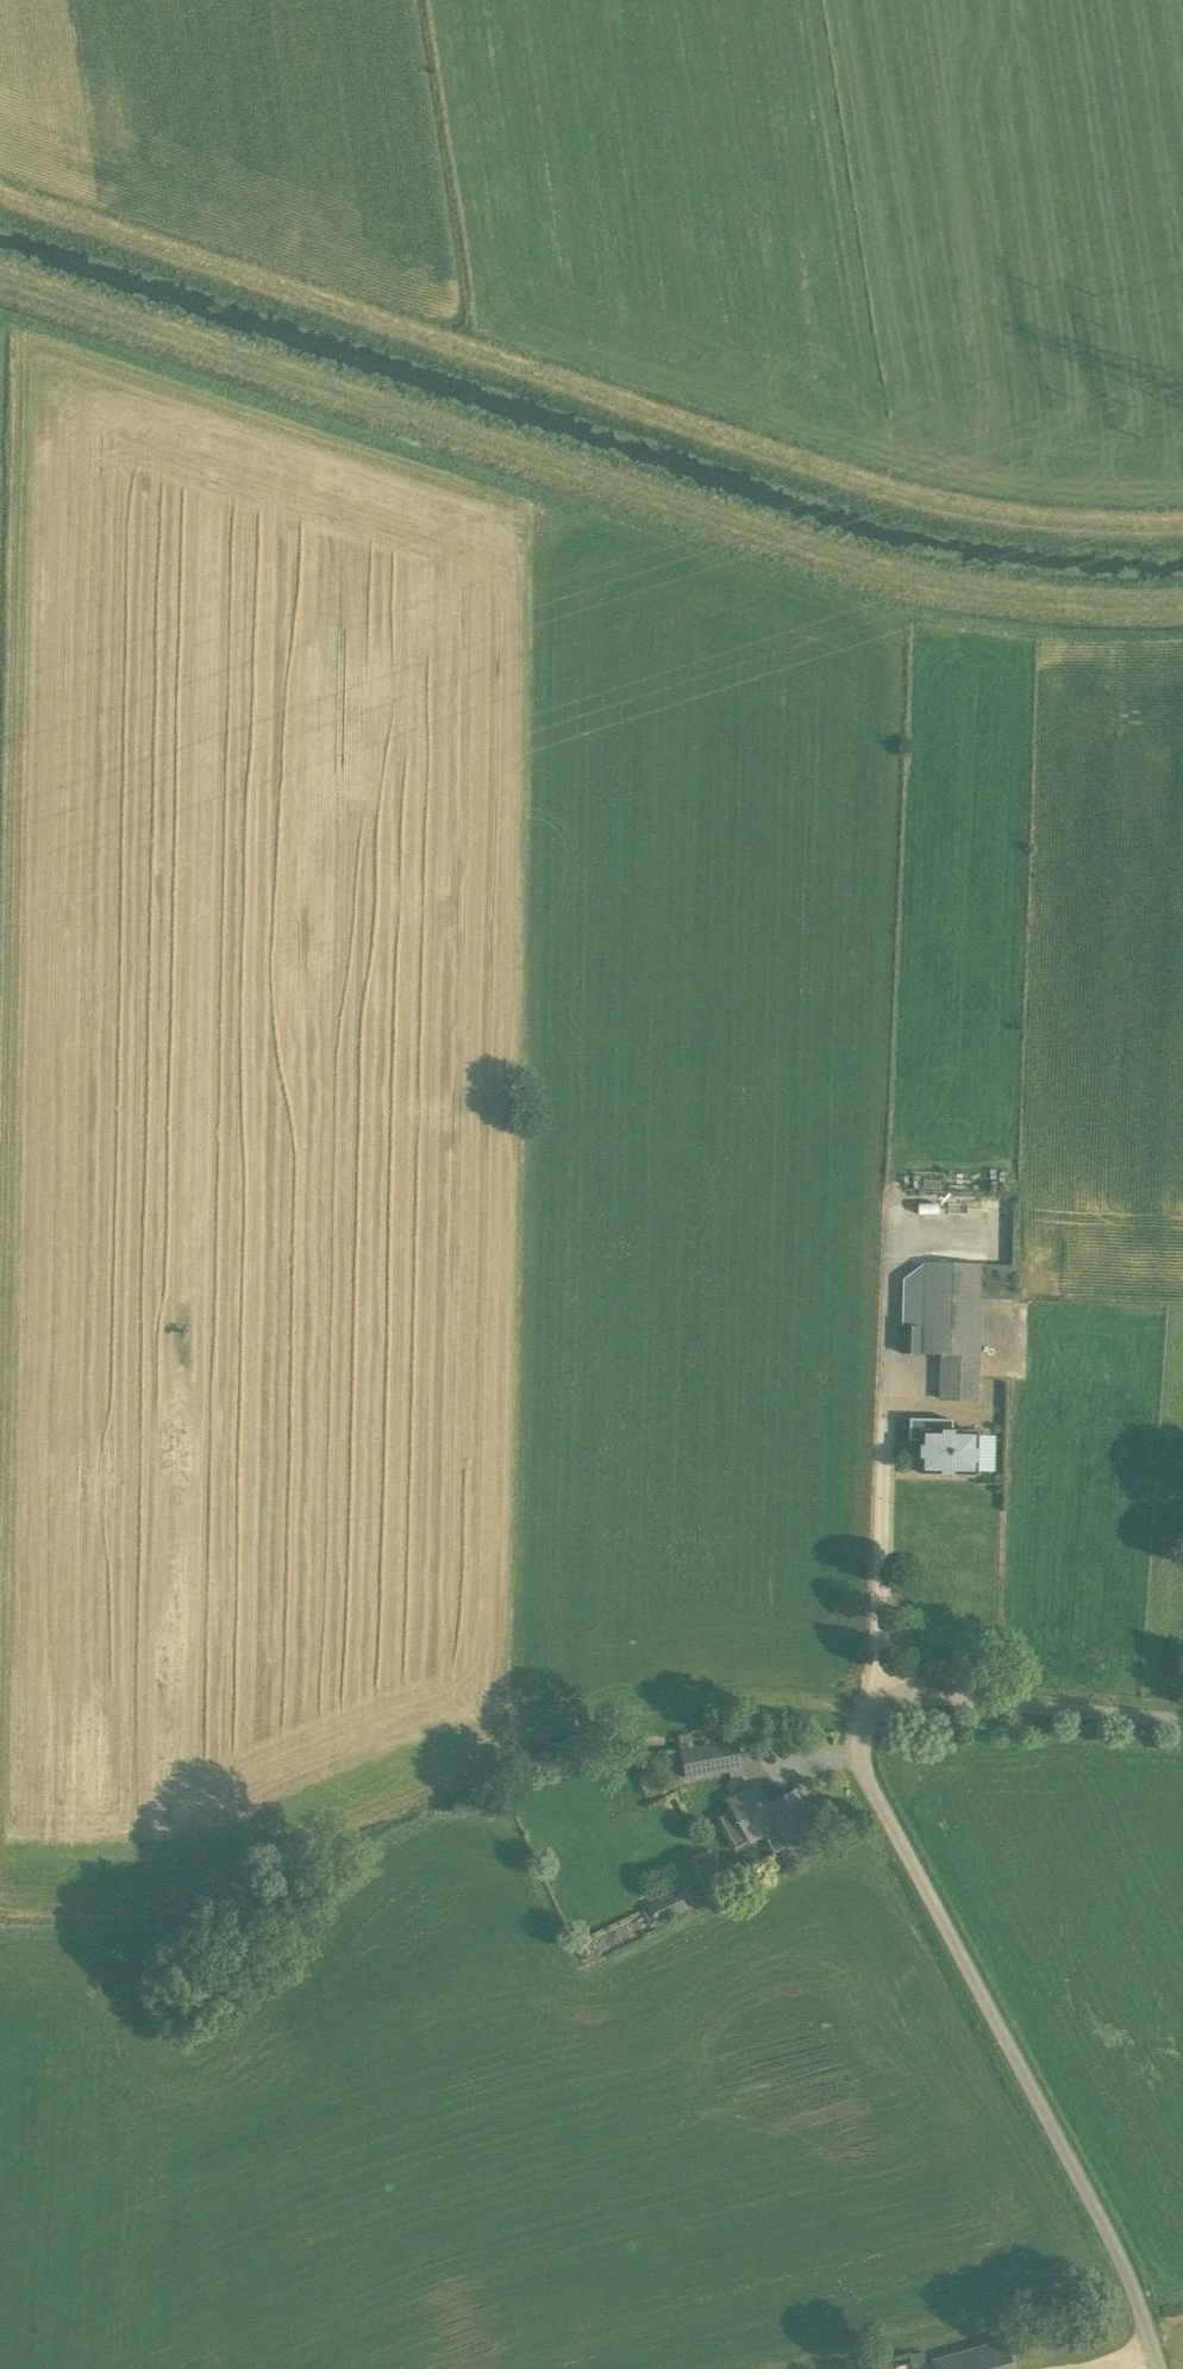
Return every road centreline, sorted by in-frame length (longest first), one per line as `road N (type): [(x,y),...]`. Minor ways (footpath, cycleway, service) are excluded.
road 1 (unclassified): [(1153,2368),(1070,2177),(863,1792),(856,1728),(888,1691),(1182,1705)]

